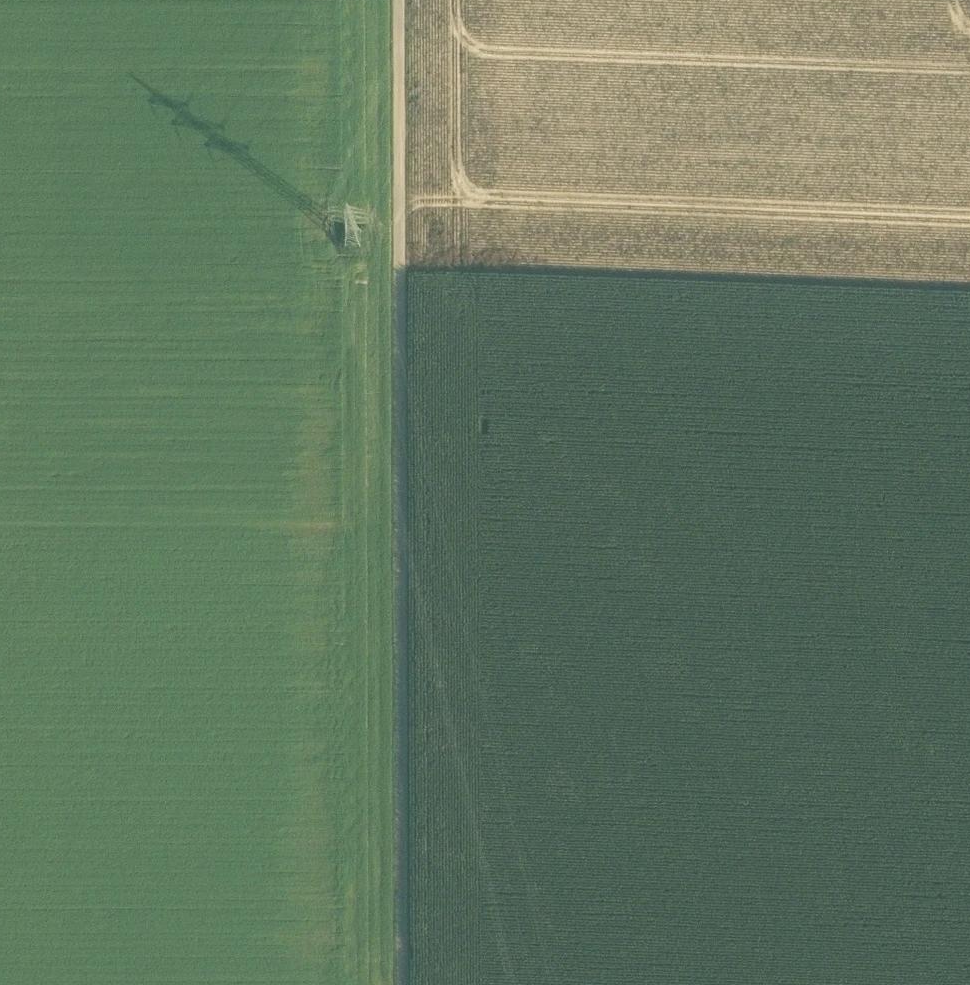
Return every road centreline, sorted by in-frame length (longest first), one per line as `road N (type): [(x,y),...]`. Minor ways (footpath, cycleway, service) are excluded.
road 1 (track): [(403,984),(400,0)]

